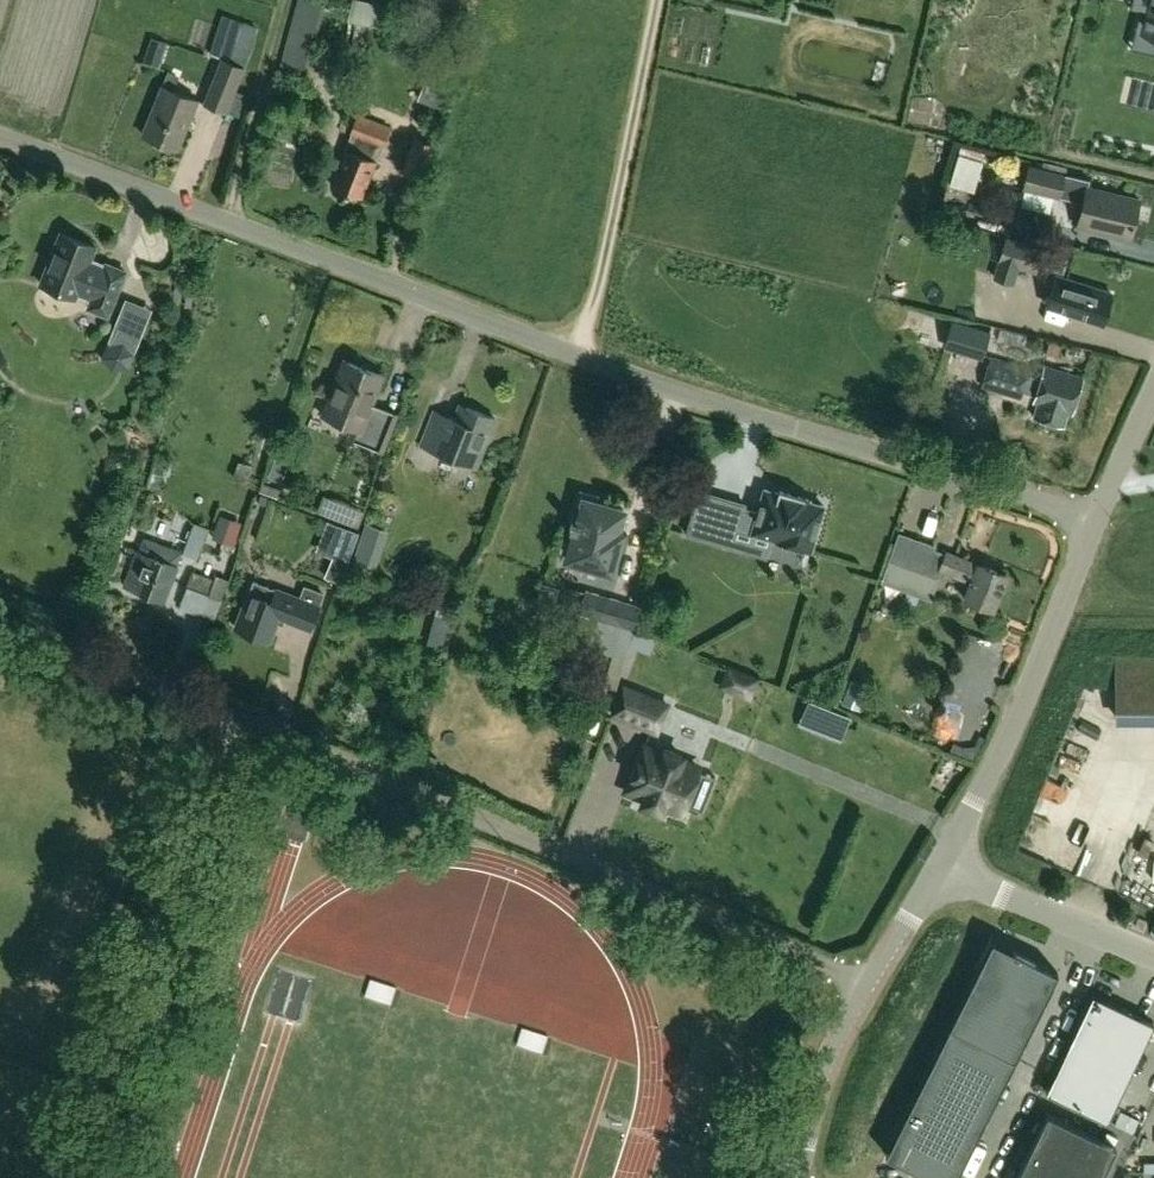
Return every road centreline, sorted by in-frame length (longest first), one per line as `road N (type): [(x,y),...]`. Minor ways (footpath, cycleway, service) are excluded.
road 1 (unclassified): [(1097,519),(669,391),(0,136)]
road 2 (unclassified): [(0,618),(870,984)]
road 3 (unclassified): [(938,869),(1036,672),(1097,519)]
road 4 (unclassified): [(938,869),(1153,956)]
road 5 (unclassified): [(794,1177),(820,1079),(870,984)]
road 6 (unclassified): [(1097,519),(1153,392)]
road 7 (unclassified): [(870,984),(938,869)]

